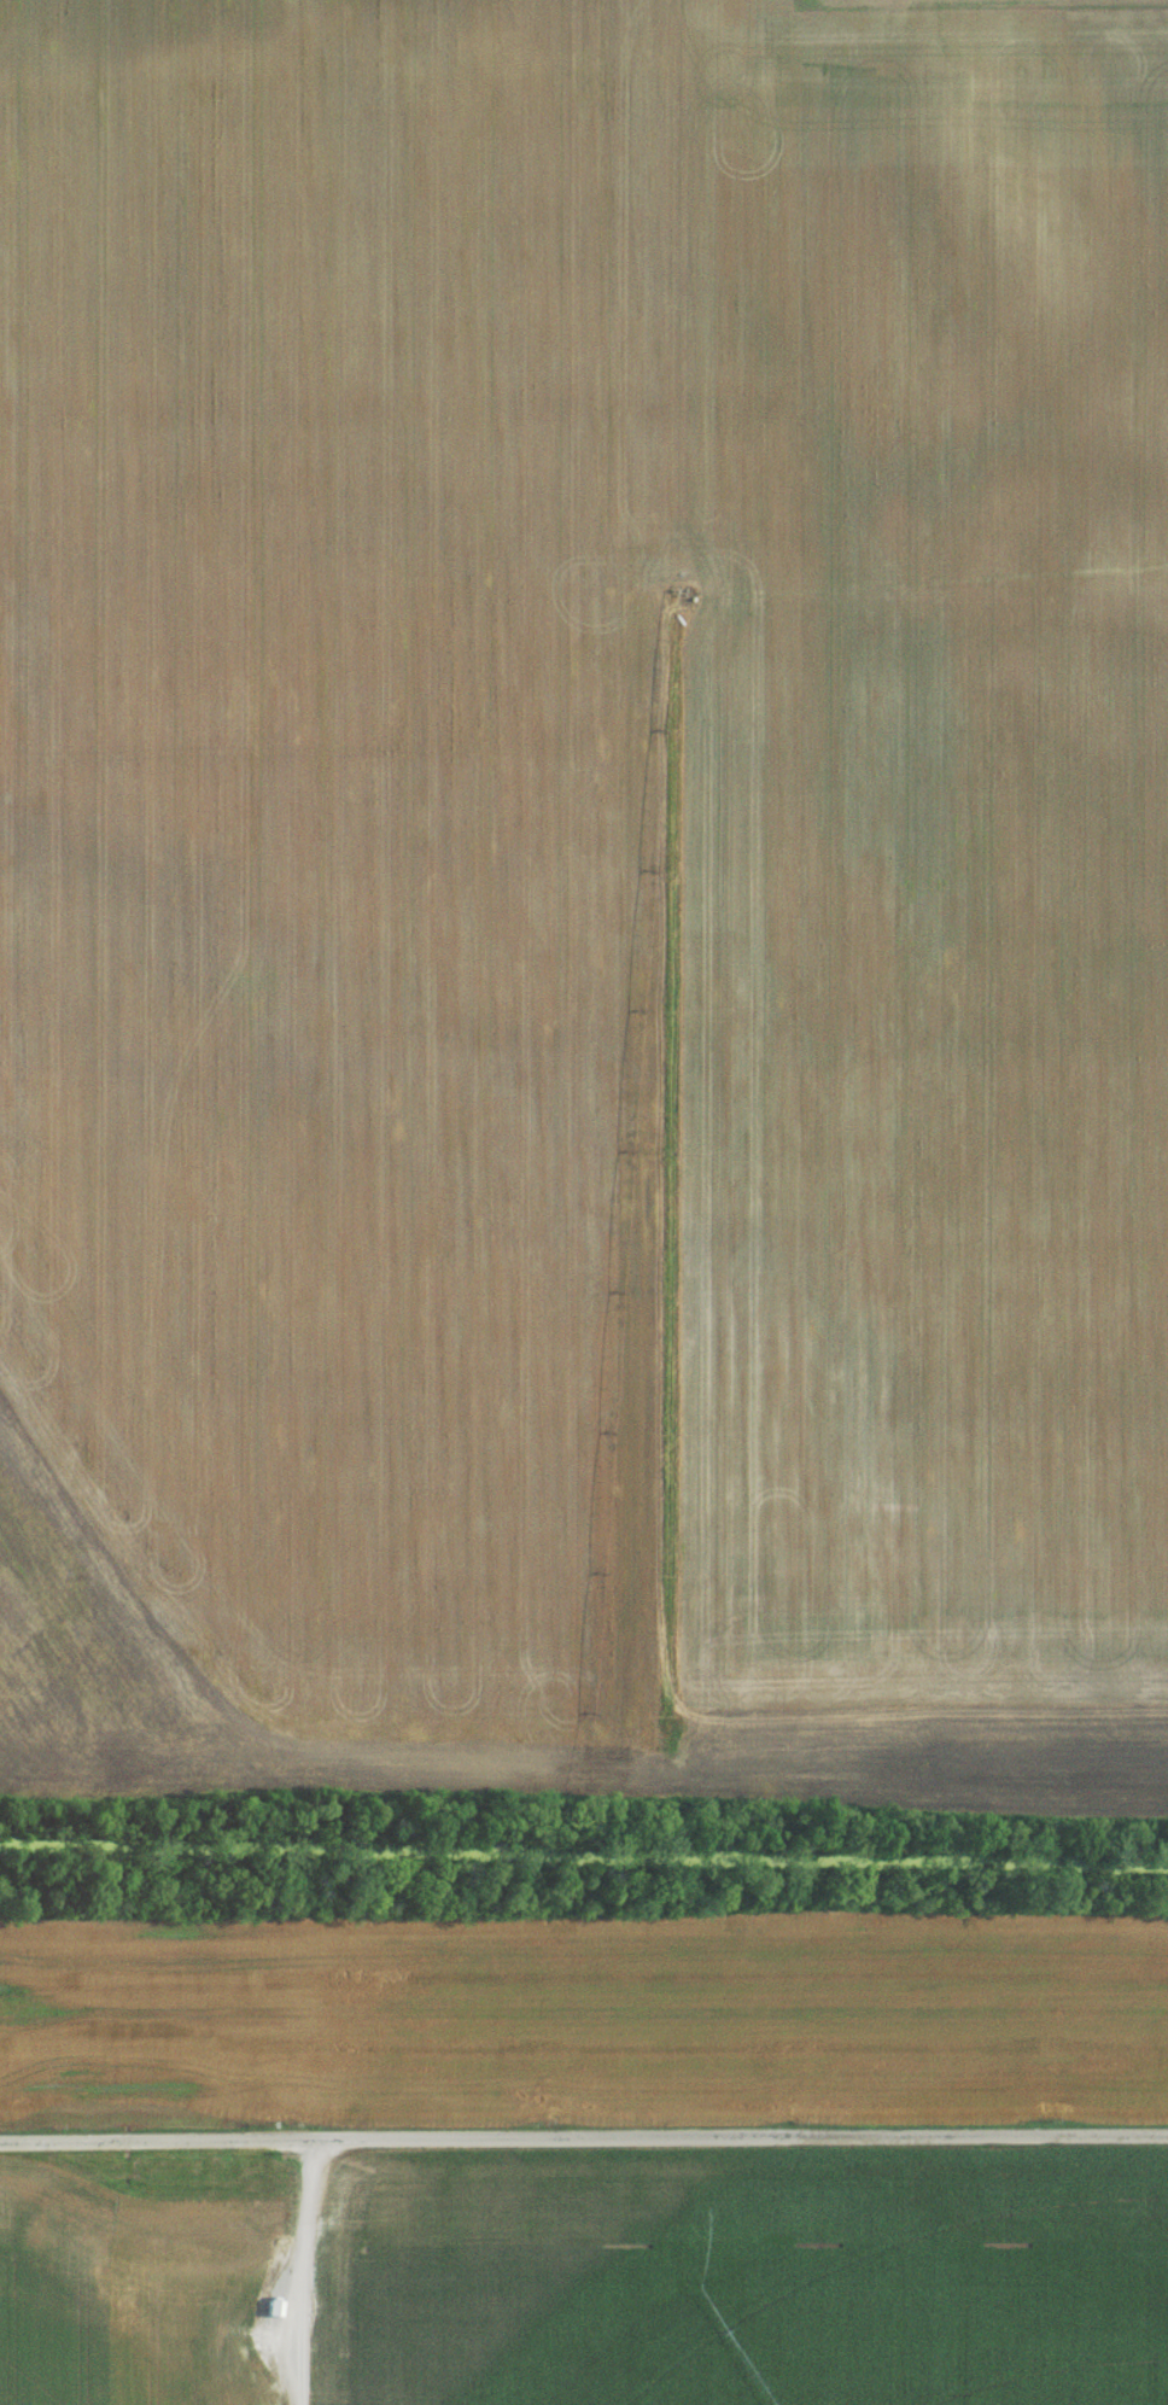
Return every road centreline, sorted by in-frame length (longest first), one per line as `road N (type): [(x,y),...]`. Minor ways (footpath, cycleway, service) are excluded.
road 1 (residential): [(1167,2158),(0,2166)]

